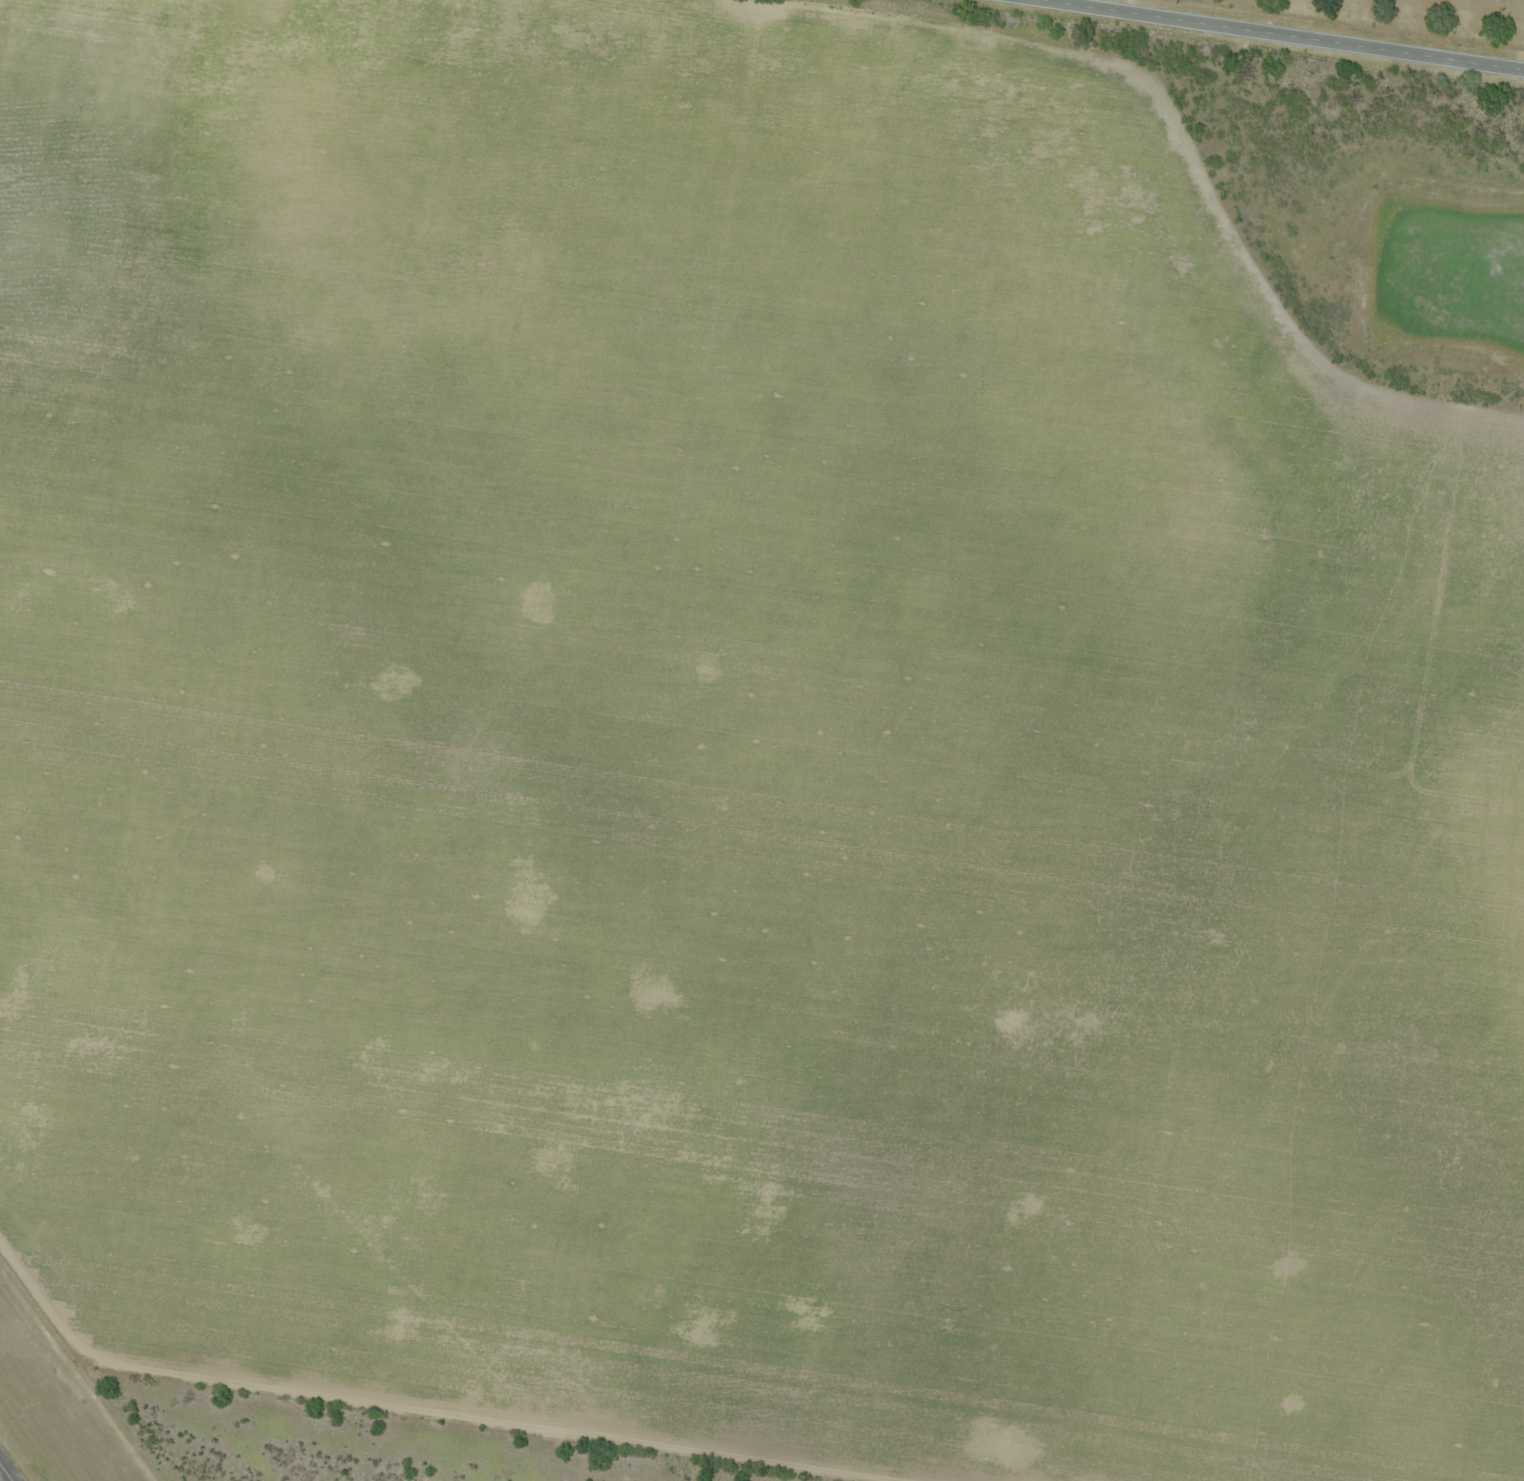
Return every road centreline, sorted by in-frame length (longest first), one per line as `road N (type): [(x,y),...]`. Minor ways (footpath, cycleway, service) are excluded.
road 1 (secondary): [(1523,74),(1018,0)]

